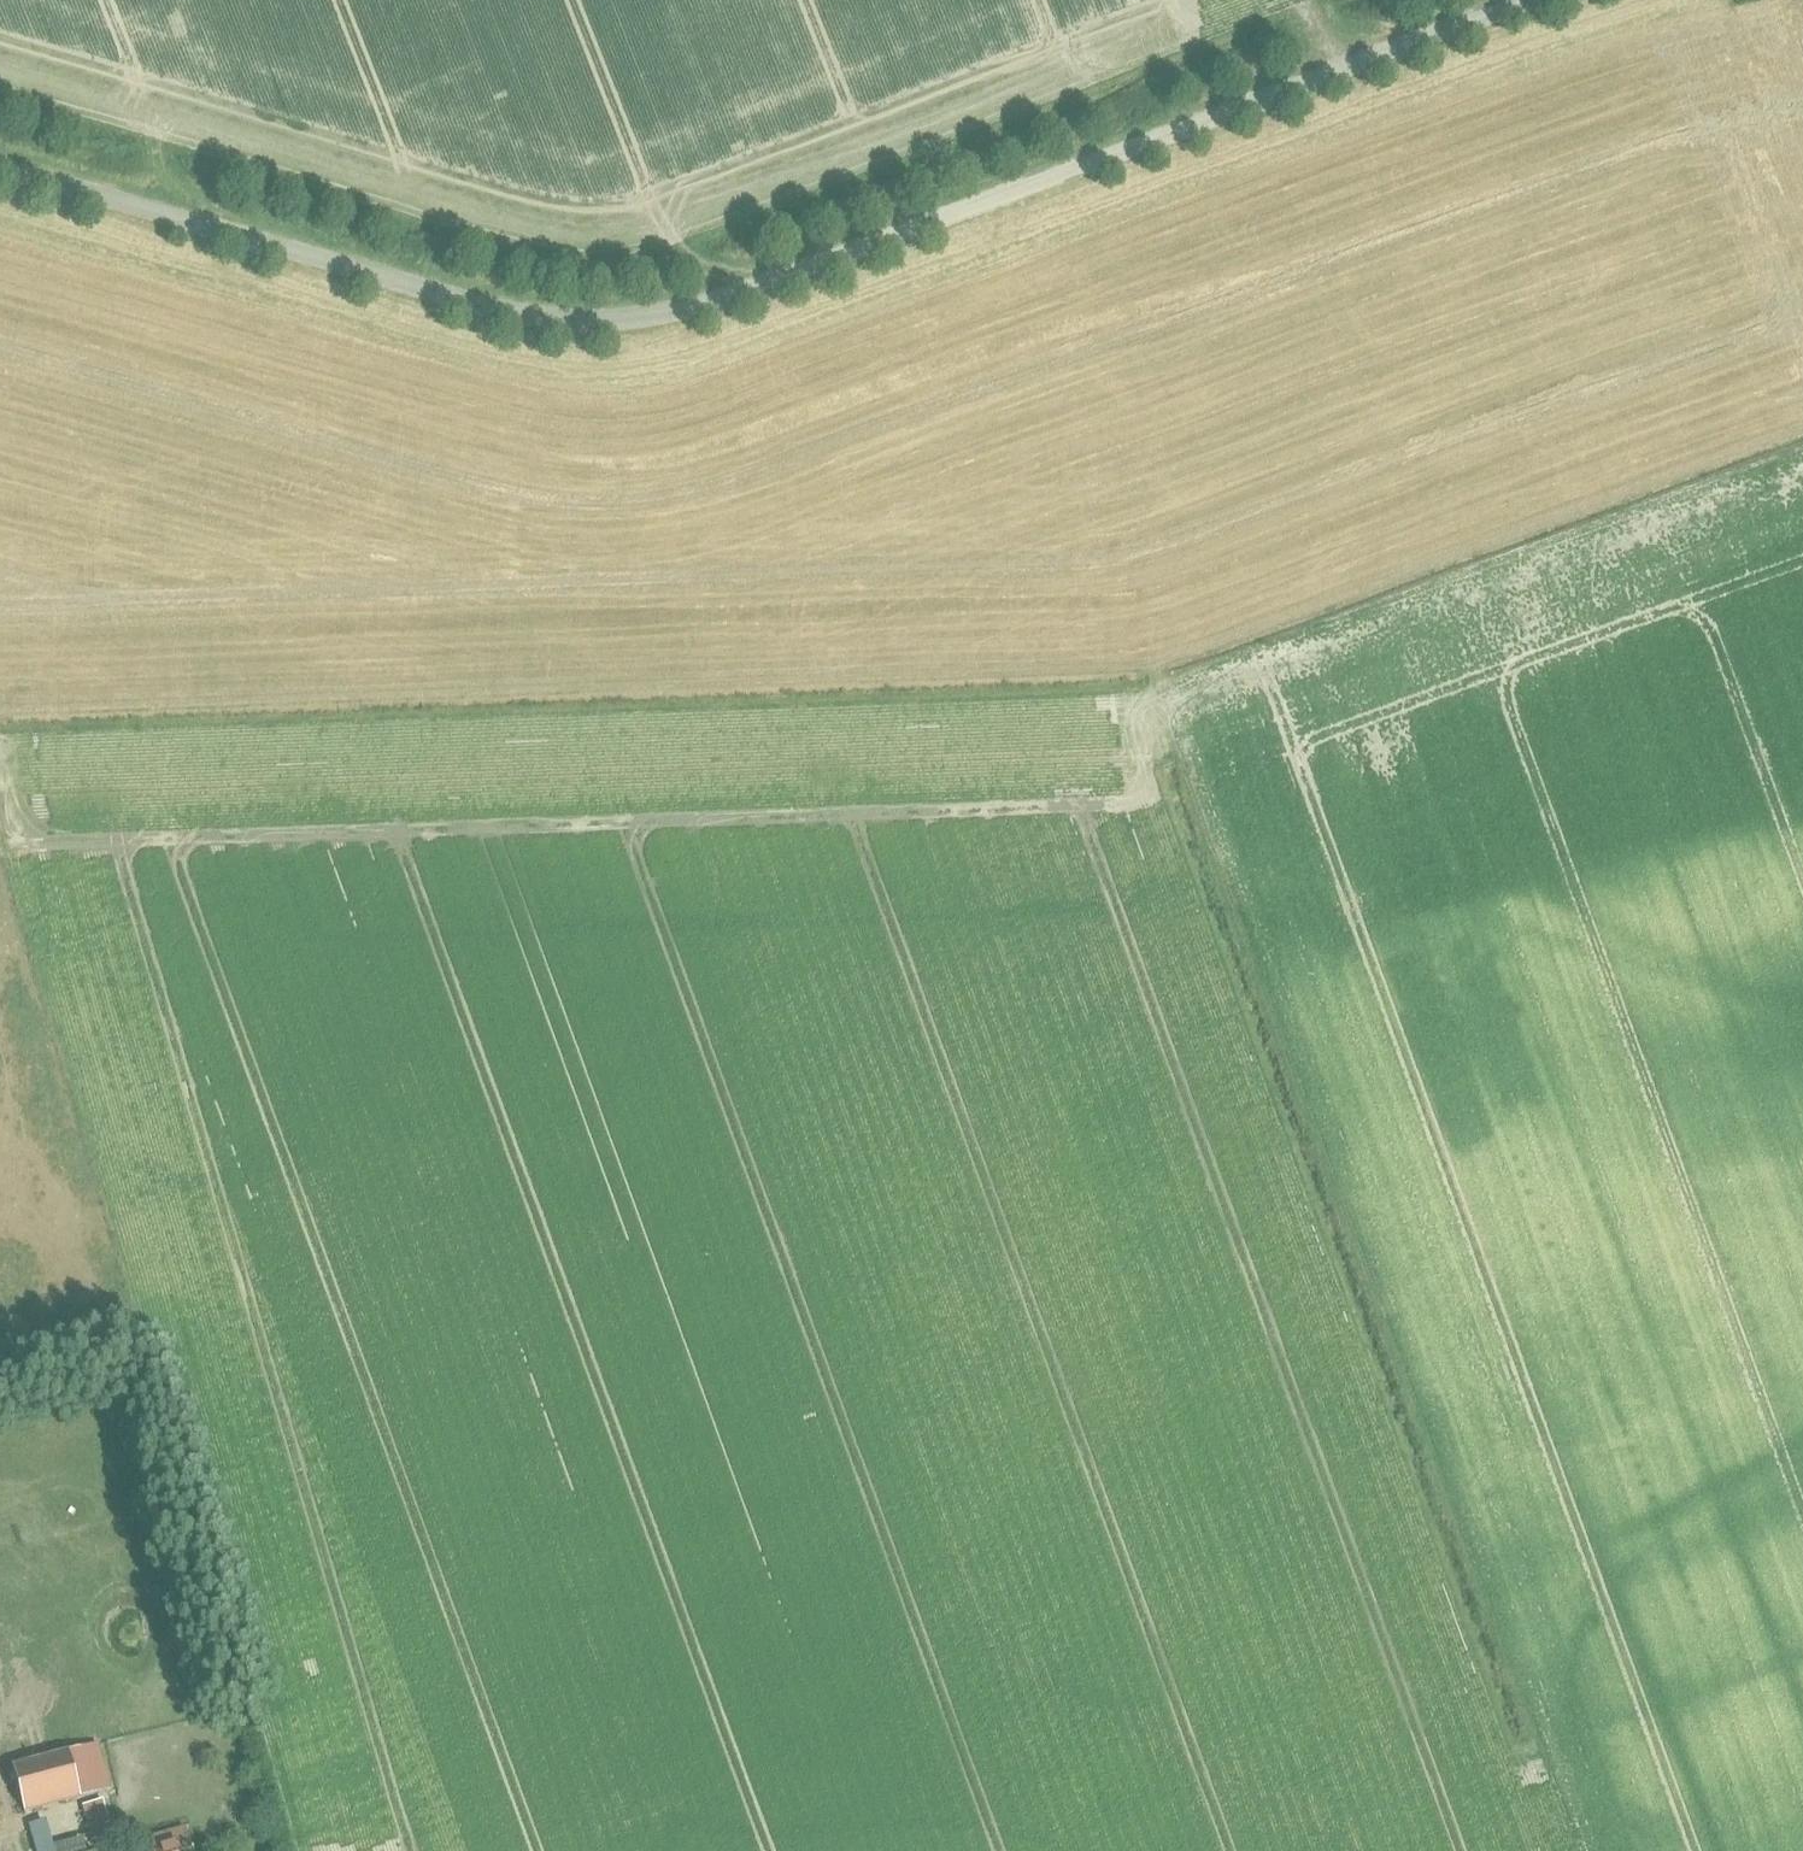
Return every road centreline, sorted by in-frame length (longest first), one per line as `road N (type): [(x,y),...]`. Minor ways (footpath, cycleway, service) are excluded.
road 1 (unclassified): [(0,171),(476,307),(594,327),(650,322),(721,305),(1538,0)]

